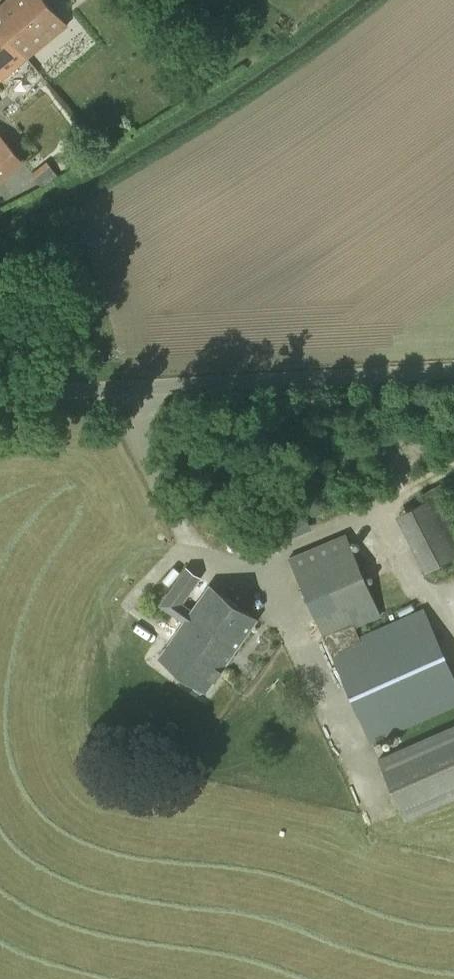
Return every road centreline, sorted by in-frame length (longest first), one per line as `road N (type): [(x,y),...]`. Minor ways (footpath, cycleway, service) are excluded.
road 1 (unclassified): [(0,395),(453,371)]

